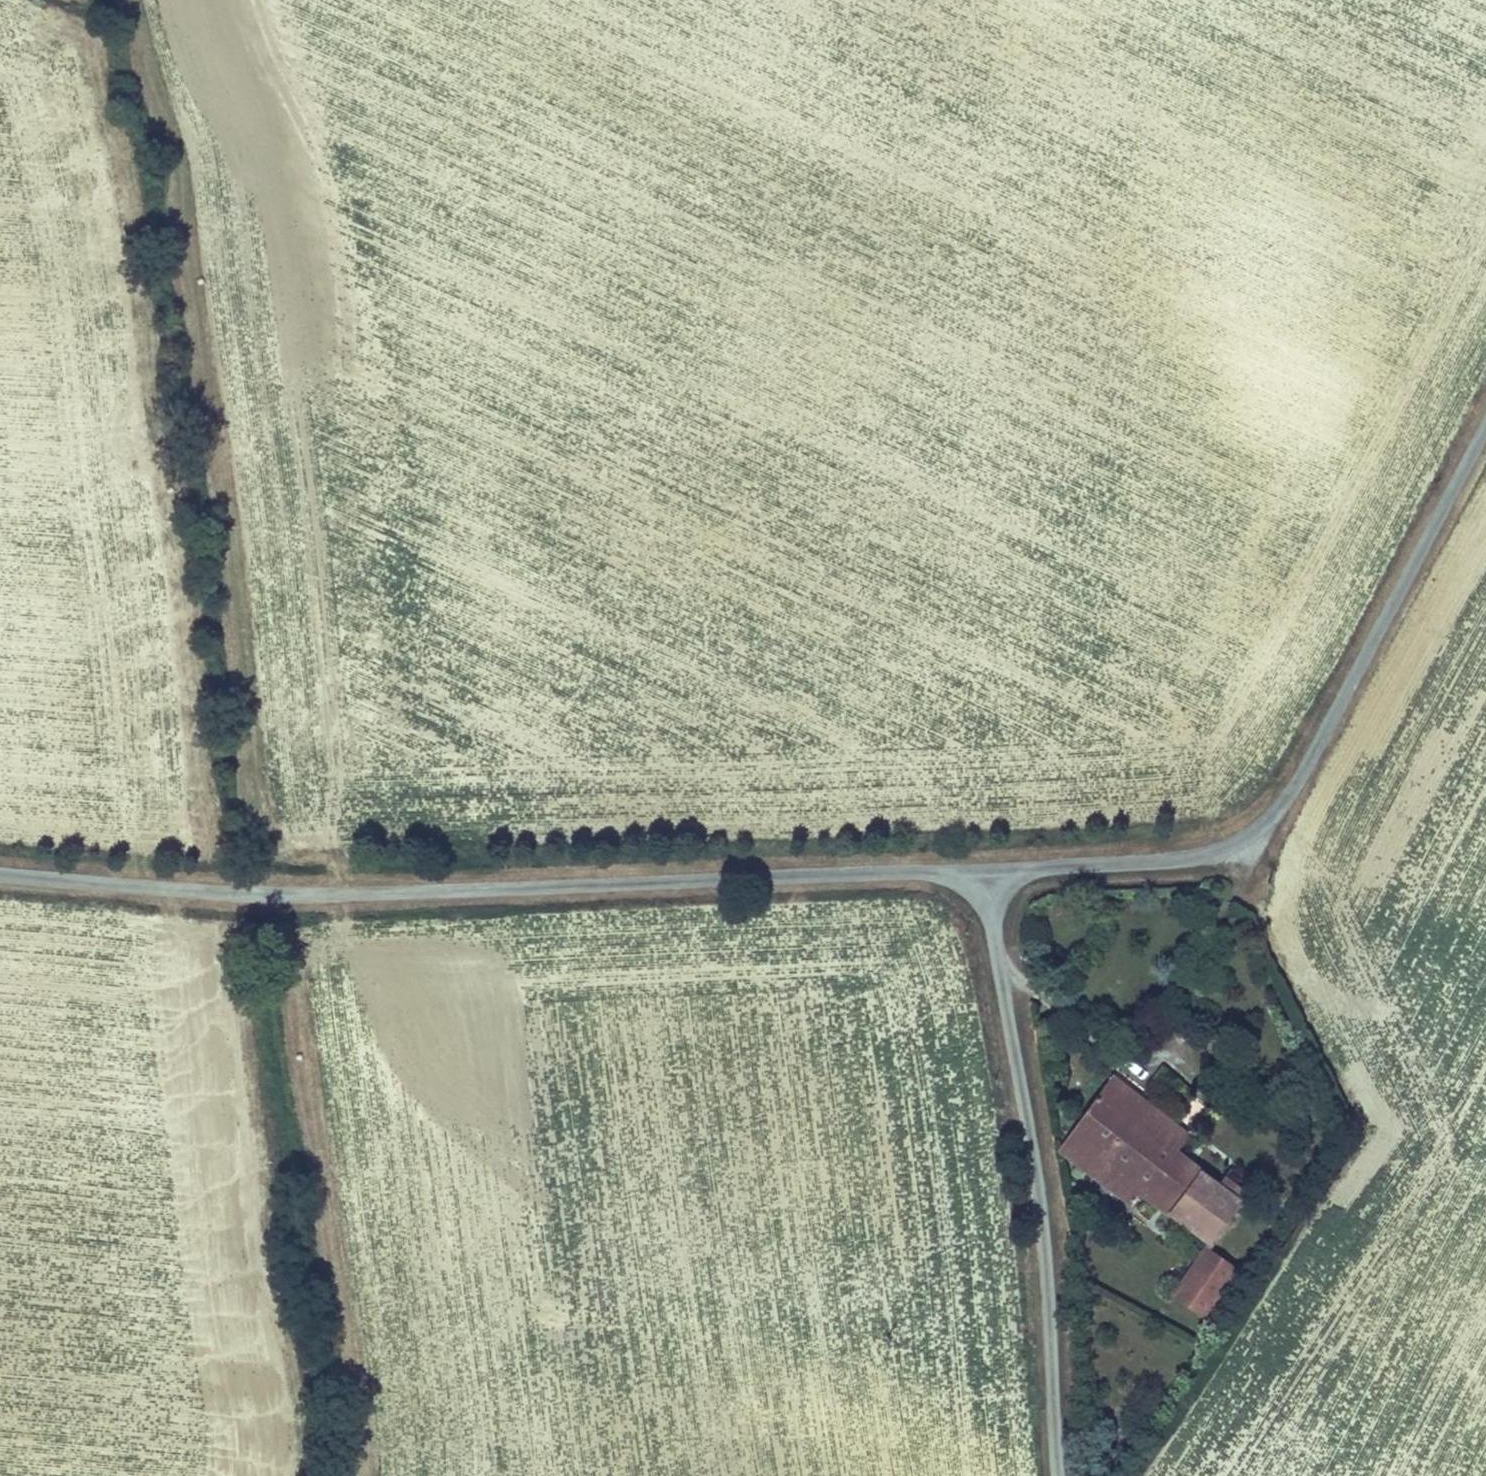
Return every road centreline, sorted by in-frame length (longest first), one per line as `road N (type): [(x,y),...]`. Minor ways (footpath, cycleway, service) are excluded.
road 1 (unclassified): [(1485,425),(1309,761),(1264,824),(1215,851),(983,870),(339,894),(0,873)]

